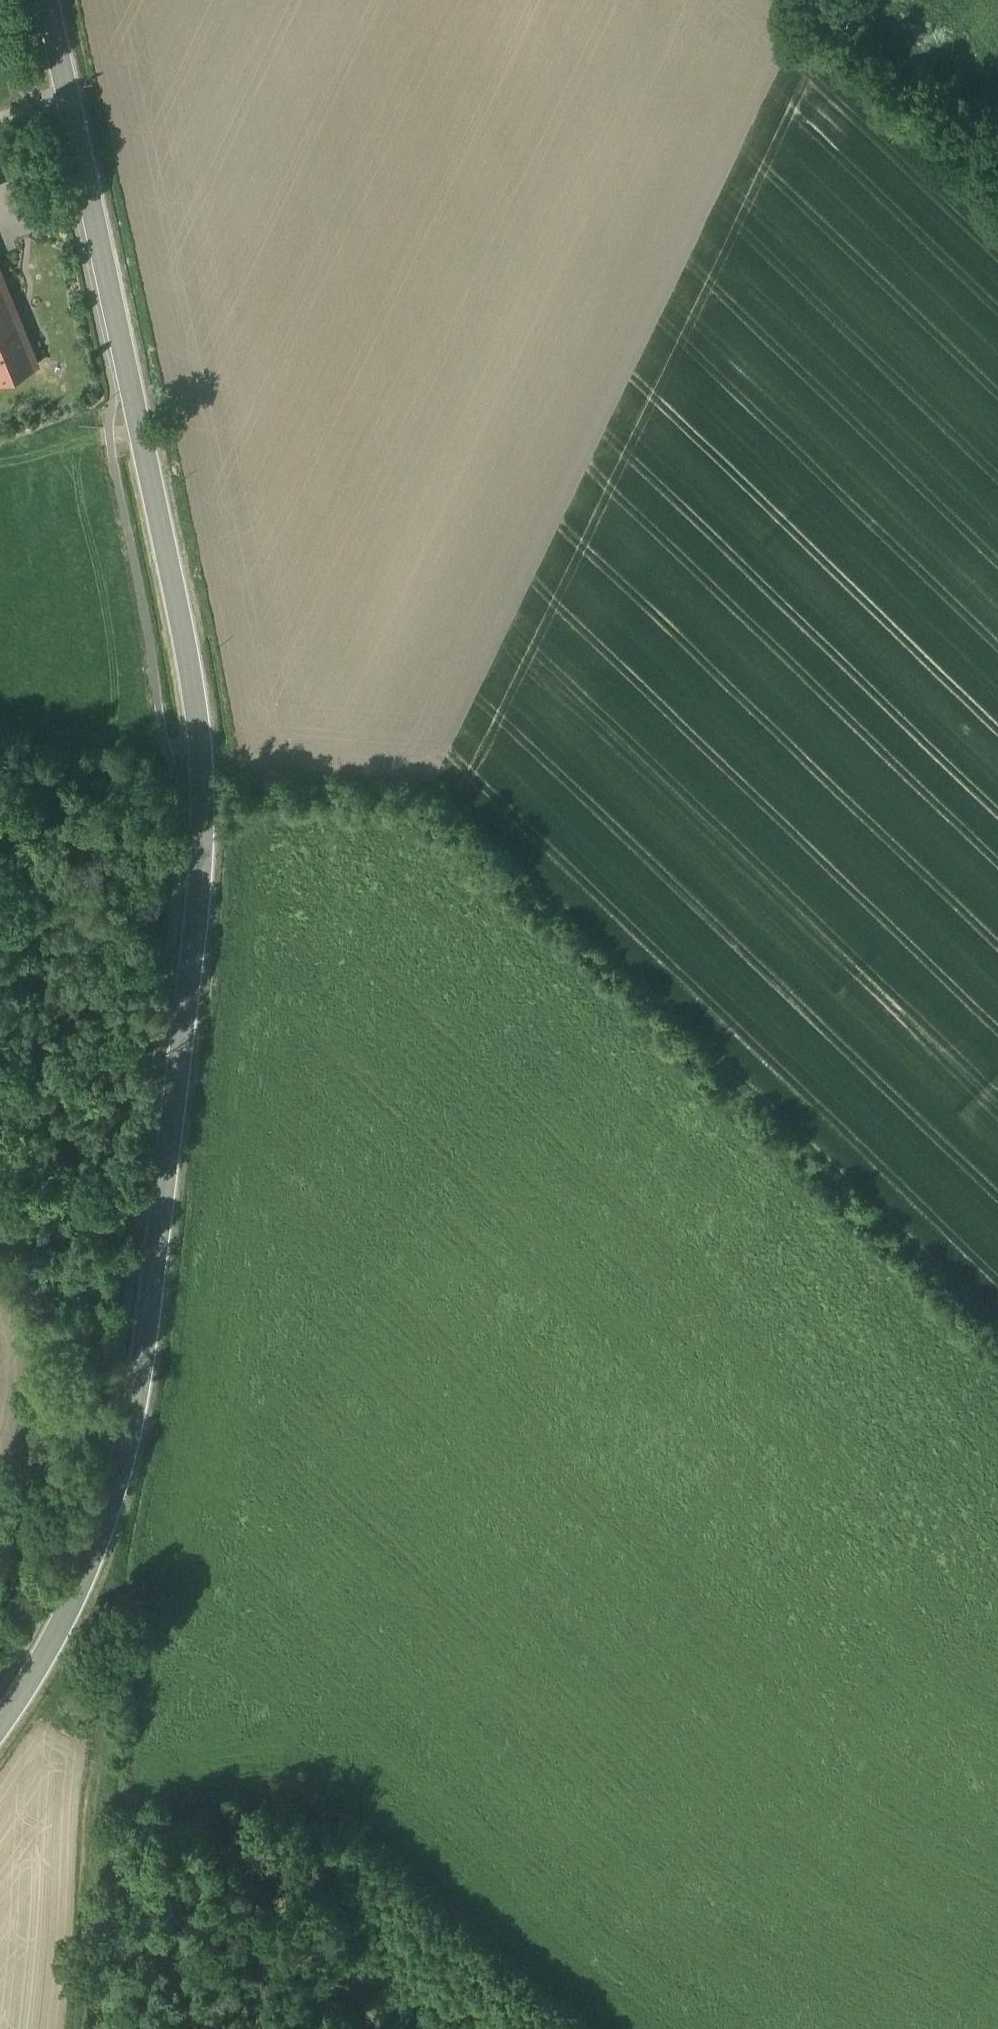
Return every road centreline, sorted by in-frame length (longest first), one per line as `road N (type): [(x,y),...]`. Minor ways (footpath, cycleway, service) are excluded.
road 1 (secondary): [(44,0),(167,638),(182,856),(147,1207),(111,1449),(28,1649),(0,1689)]
road 2 (track): [(60,2028),(111,1449)]

